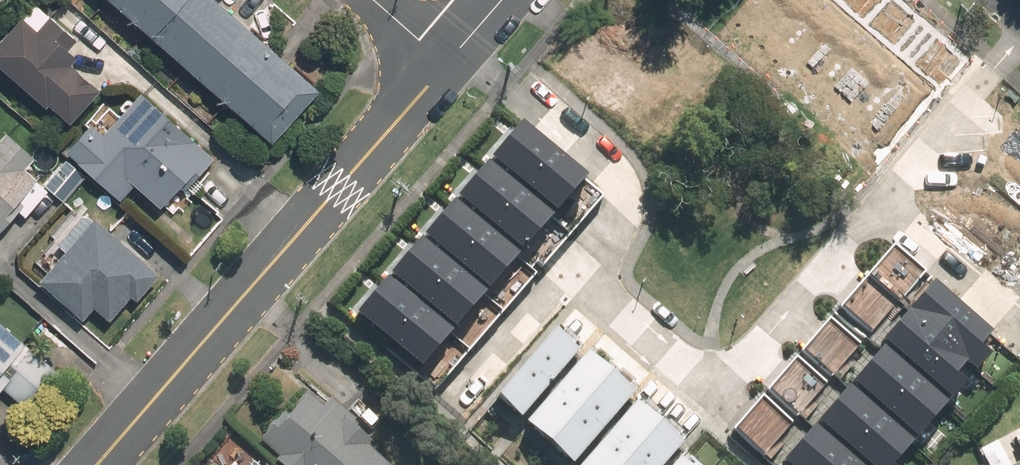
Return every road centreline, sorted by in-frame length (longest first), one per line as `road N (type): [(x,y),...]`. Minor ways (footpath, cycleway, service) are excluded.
road 1 (residential): [(449,67),(485,68),(517,86),(621,178),(621,204),(607,224),(598,271),(603,297),(700,374),(734,371),(753,355),(1019,40)]
road 2 (tertiary): [(449,67),(98,464)]

